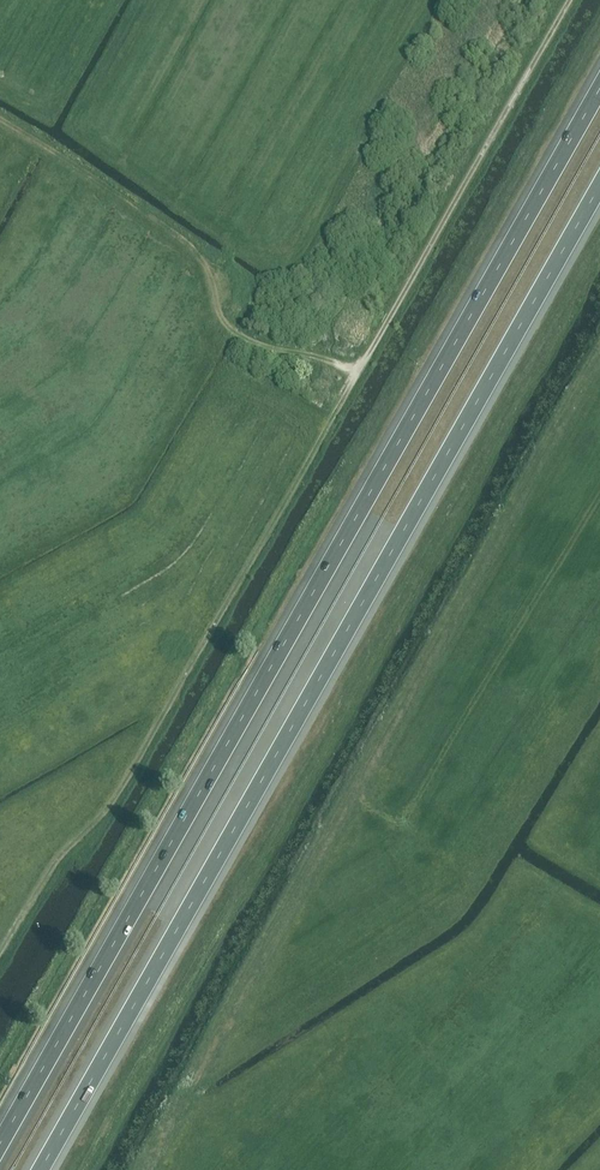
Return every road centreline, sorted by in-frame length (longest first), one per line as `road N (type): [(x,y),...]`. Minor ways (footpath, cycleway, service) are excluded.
road 1 (motorway): [(599,87),(0,1143)]
road 2 (motorway): [(40,1169),(599,186)]
road 3 (unclassified): [(341,393),(562,0)]

